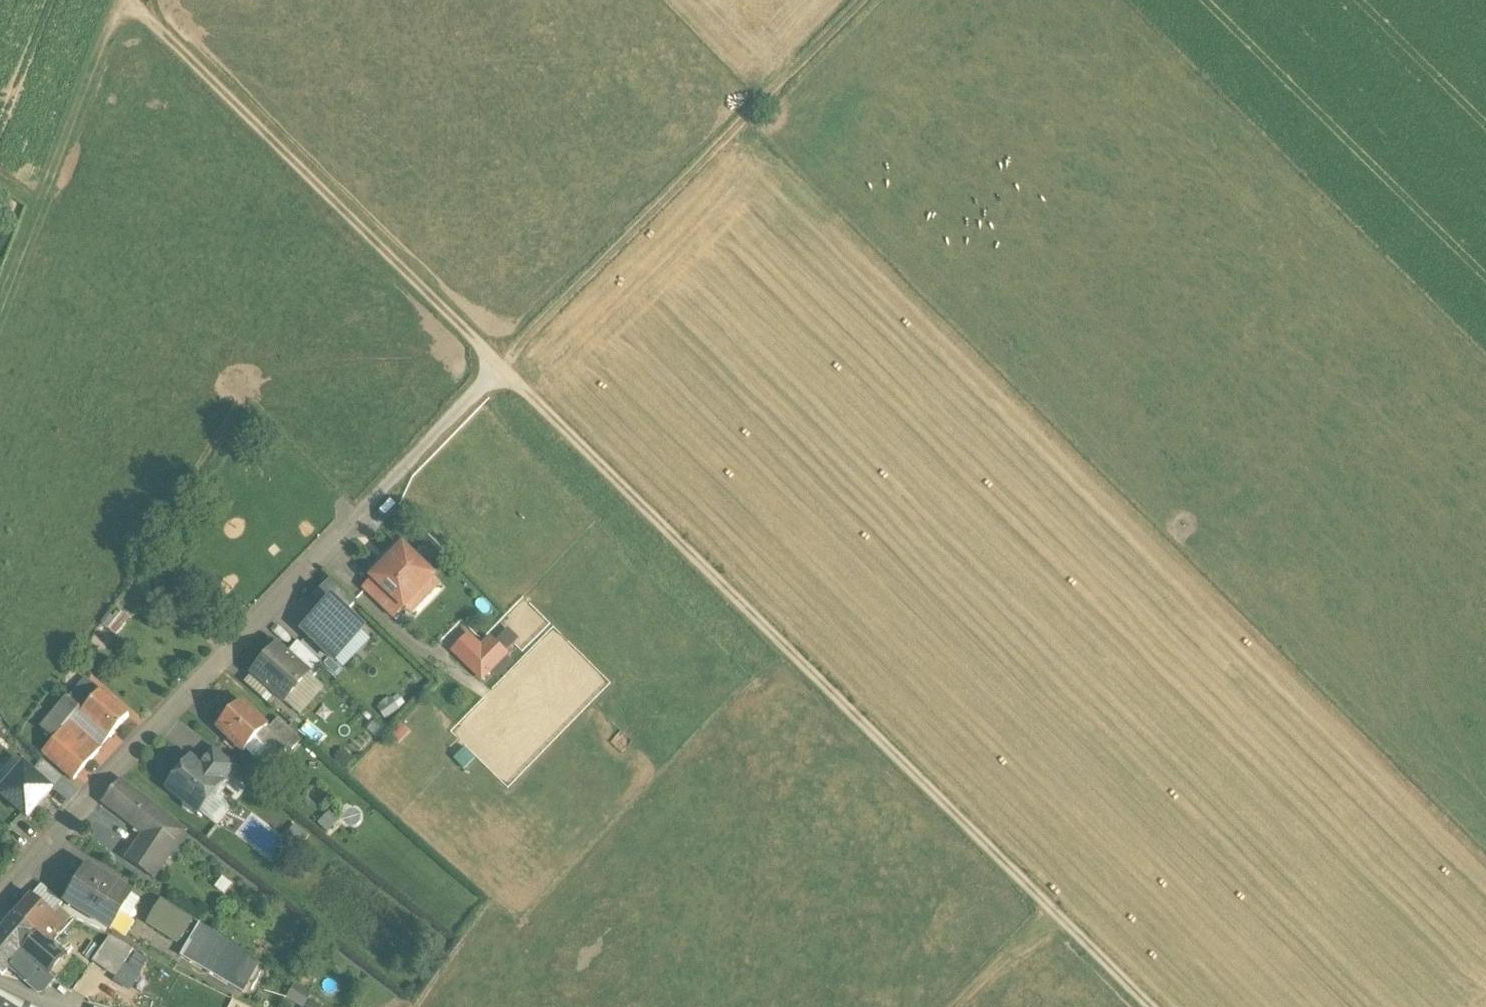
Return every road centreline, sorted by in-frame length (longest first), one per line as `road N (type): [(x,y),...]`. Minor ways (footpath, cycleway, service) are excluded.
road 1 (track): [(1151,1006),(515,379)]
road 2 (residential): [(0,892),(391,504)]
road 3 (track): [(515,379),(129,0)]
road 4 (track): [(515,379),(890,0)]
road 5 (track): [(0,289),(110,0)]
road 6 (track): [(391,504),(513,376)]
road 7 (track): [(979,1006),(1063,920)]

